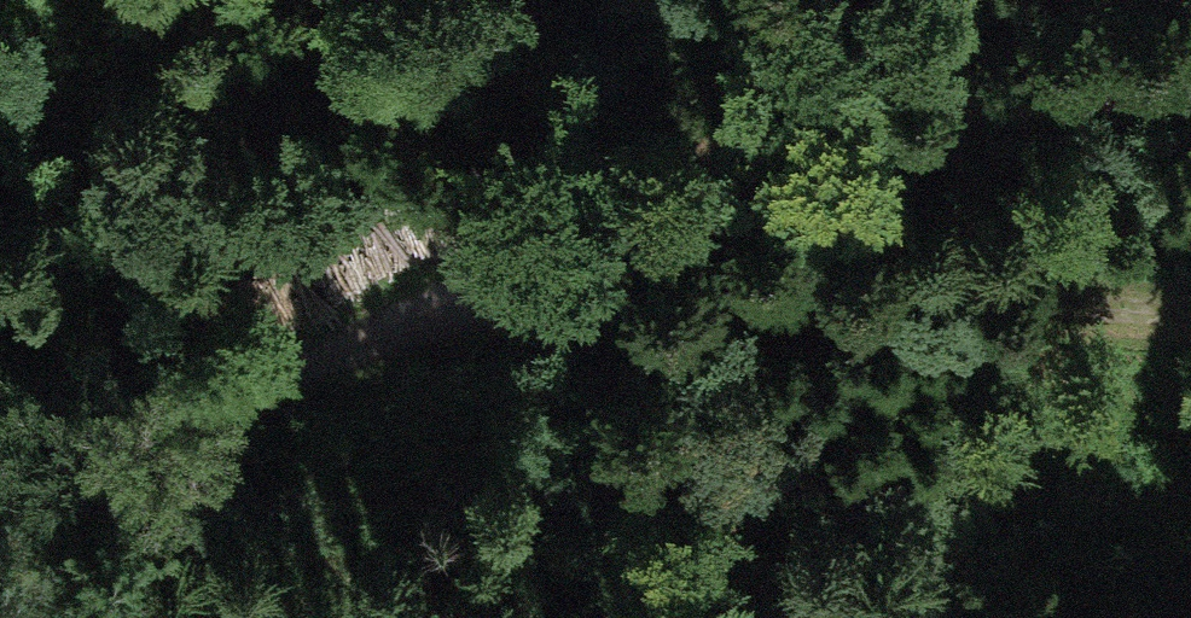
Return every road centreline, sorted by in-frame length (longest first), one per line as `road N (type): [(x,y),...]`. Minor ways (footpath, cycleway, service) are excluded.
road 1 (track): [(1190,98),(1096,95),(970,106),(655,193),(496,266),(430,328),(0,475)]
road 2 (track): [(1190,322),(749,298),(549,308),(430,328)]

